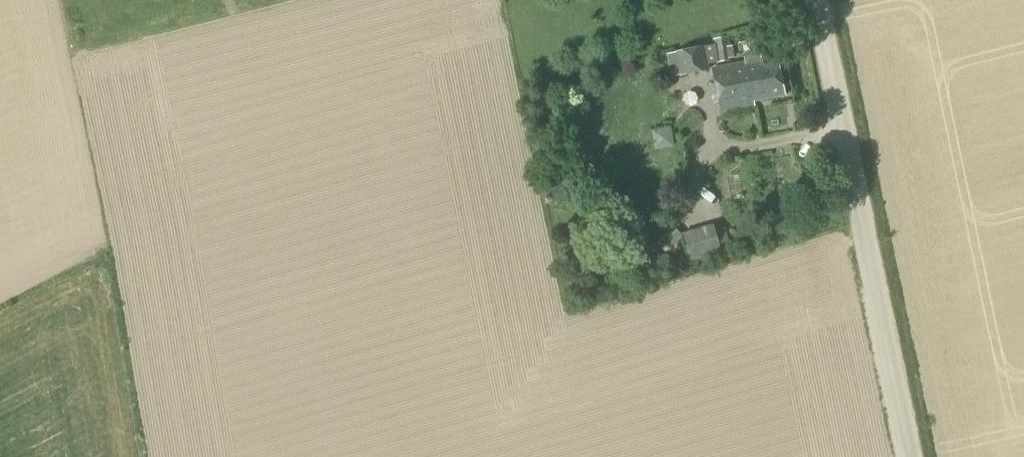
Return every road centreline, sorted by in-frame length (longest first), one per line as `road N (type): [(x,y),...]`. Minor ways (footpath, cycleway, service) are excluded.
road 1 (unclassified): [(921,456),(830,0)]

